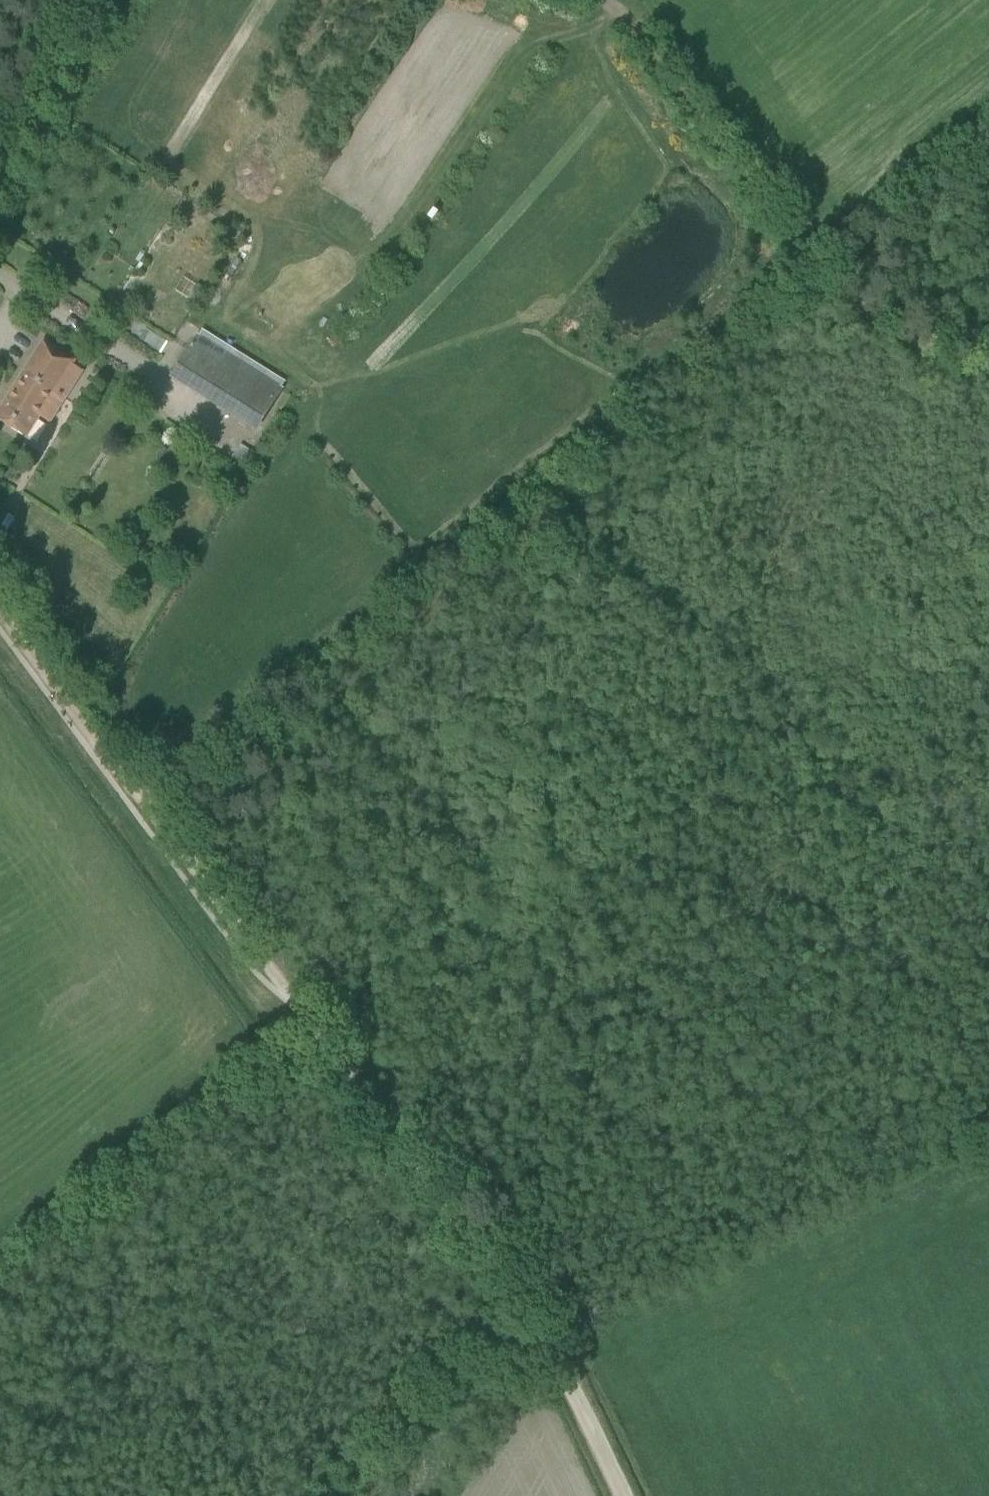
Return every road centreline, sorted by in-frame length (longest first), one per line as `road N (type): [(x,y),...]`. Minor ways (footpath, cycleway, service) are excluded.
road 1 (track): [(602,0),(621,13),(816,272),(885,330),(988,367)]
road 2 (track): [(276,984),(556,1362)]
road 3 (track): [(276,984),(0,609)]
road 4 (track): [(109,0),(0,170)]
road 5 (track): [(556,1362),(618,1495)]

